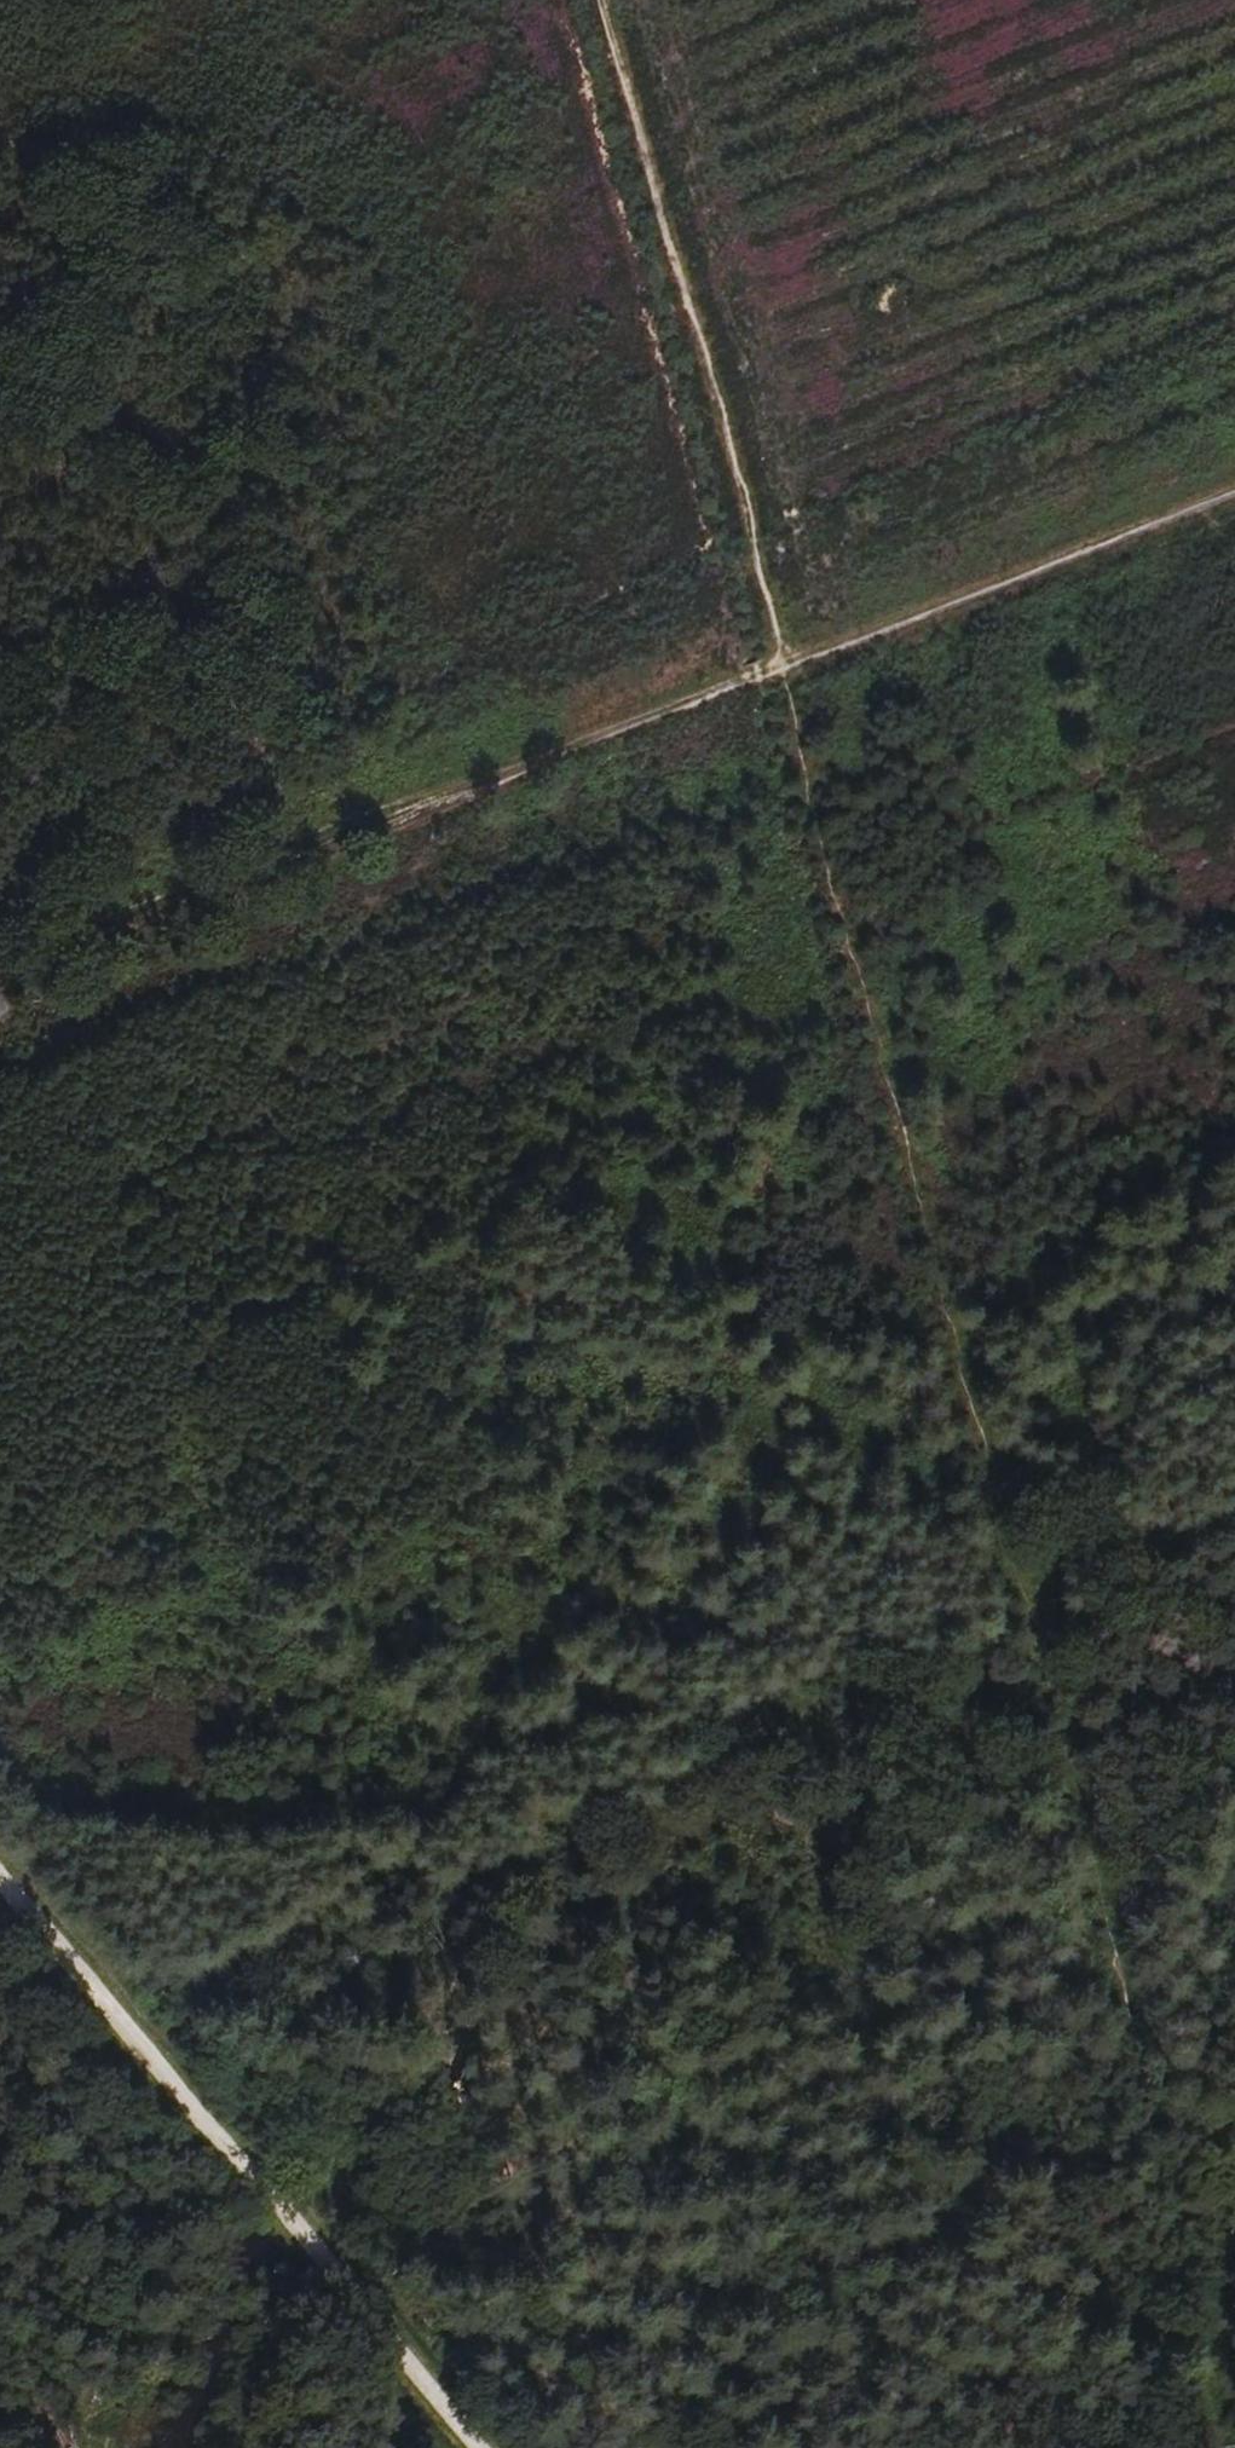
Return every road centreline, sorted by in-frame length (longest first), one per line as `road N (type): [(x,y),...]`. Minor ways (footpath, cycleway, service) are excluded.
road 1 (track): [(0,986),(784,661)]
road 2 (track): [(466,2447),(0,1900)]
road 3 (track): [(784,661),(1234,483)]

